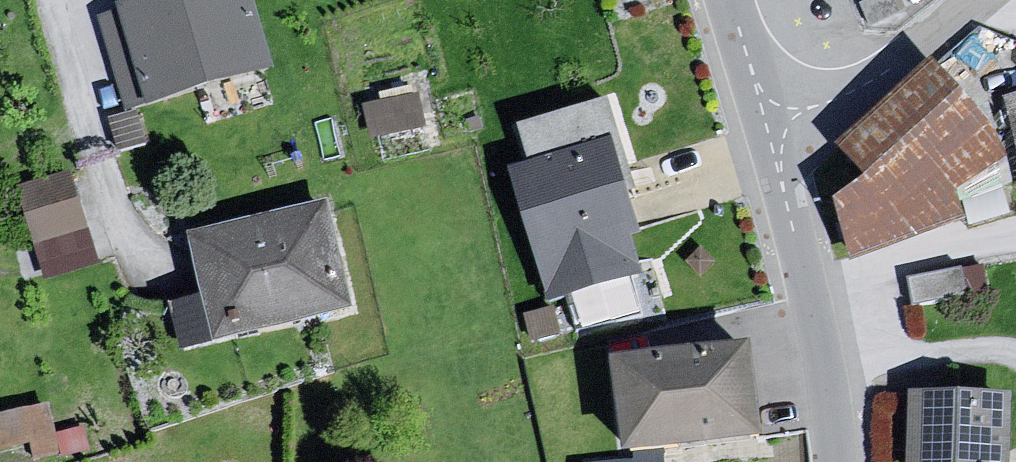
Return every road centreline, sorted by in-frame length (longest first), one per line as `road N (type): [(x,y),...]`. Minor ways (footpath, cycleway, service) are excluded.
road 1 (residential): [(837,461),(827,364),(767,121)]
road 2 (residential): [(767,121),(881,75),(977,0)]
road 3 (residential): [(767,121),(730,0)]

